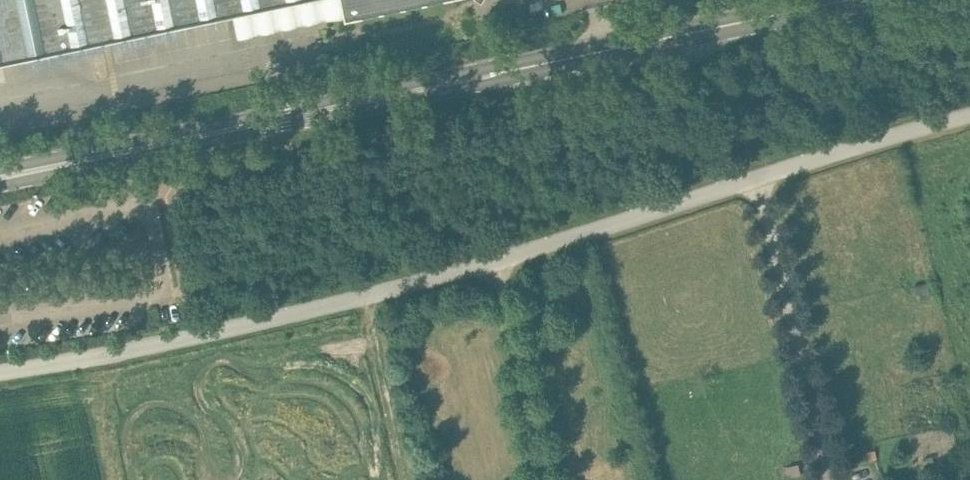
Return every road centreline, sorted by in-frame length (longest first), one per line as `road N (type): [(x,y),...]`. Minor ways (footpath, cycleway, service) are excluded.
road 1 (unclassified): [(0,363),(212,334),(496,261),(969,112)]
road 2 (tertiary): [(0,180),(840,0)]
road 3 (track): [(537,479),(496,261)]

